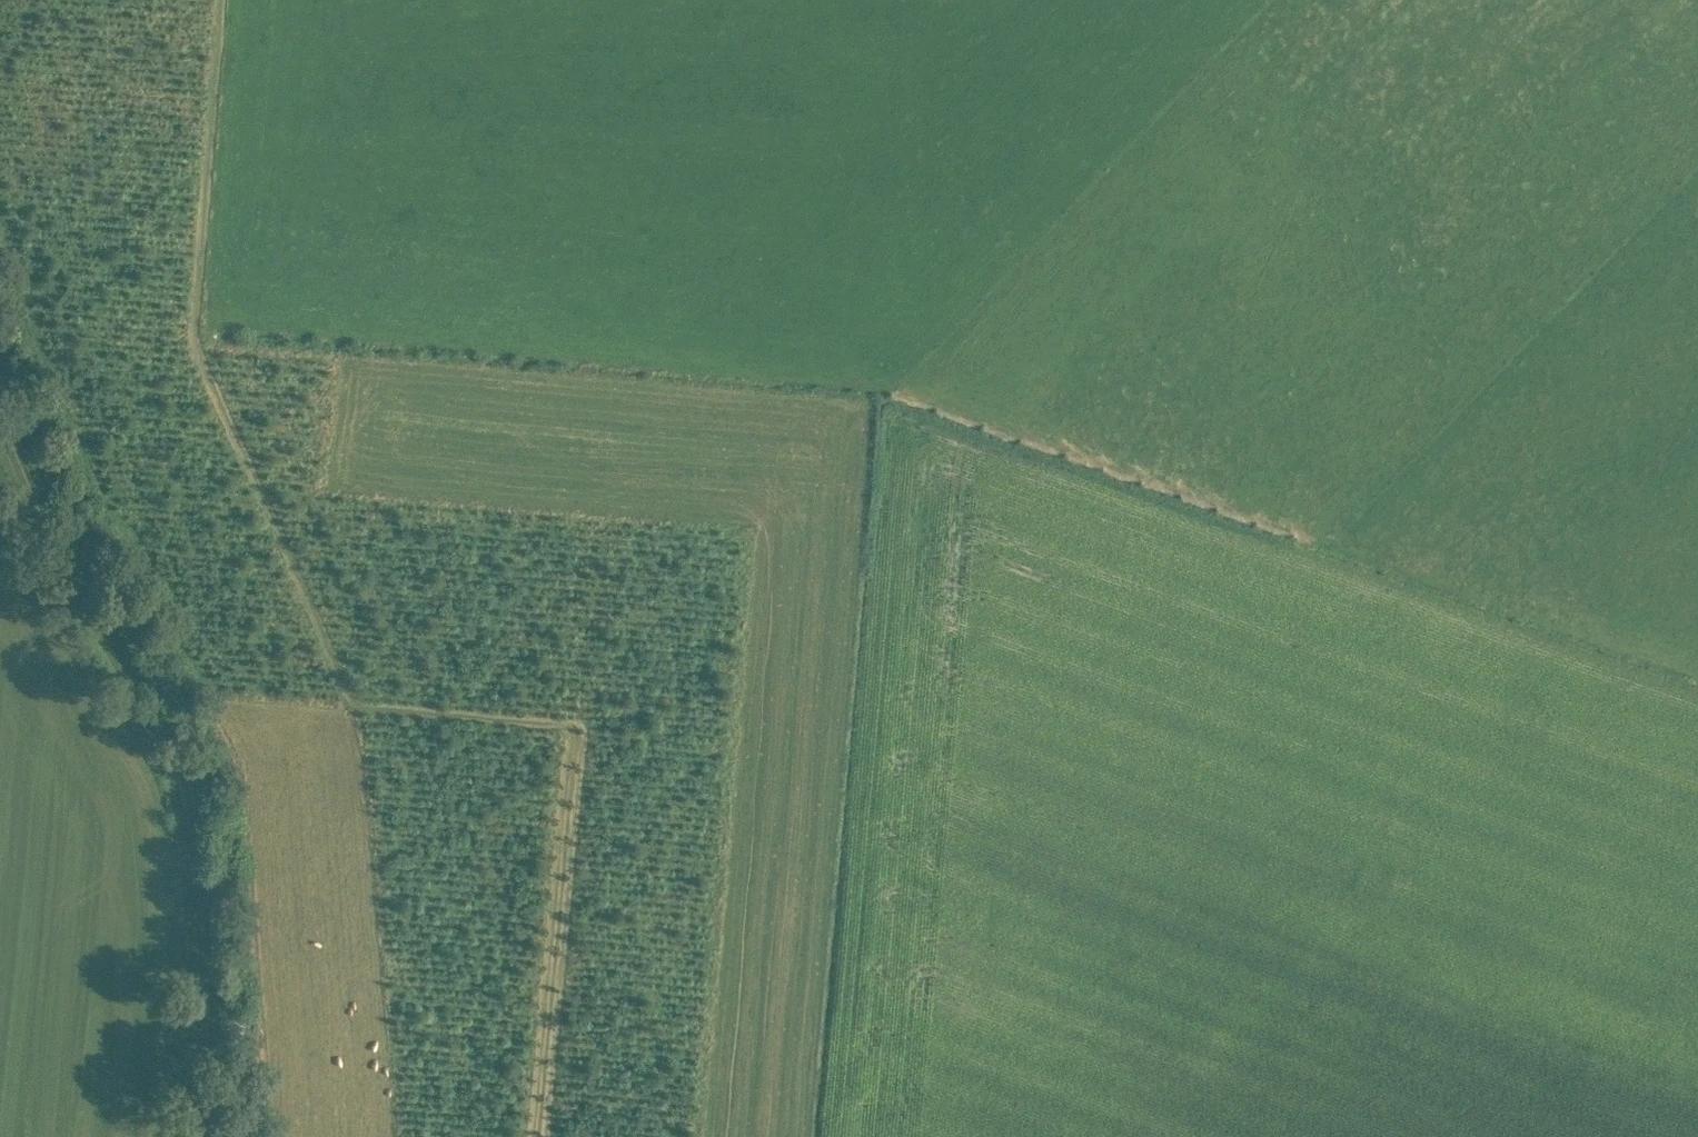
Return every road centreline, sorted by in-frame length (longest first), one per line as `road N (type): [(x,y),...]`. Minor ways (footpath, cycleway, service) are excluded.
road 1 (track): [(211,1136),(202,897),(190,815),(169,752),(0,392)]

